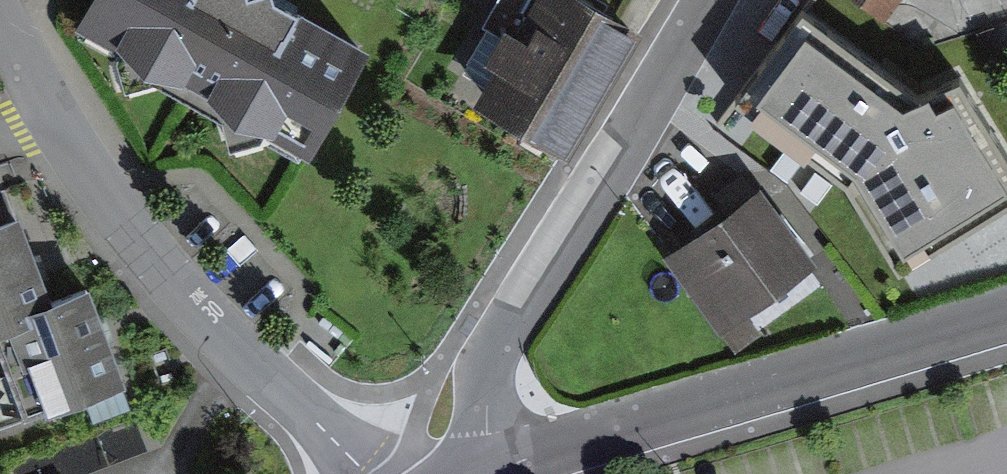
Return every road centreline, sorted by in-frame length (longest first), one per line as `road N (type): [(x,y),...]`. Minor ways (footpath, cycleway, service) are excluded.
road 1 (residential): [(0,7),(72,149),(242,359),(362,473)]
road 2 (residential): [(489,471),(1006,311)]
road 3 (unclassified): [(703,0),(489,365),(489,471)]

